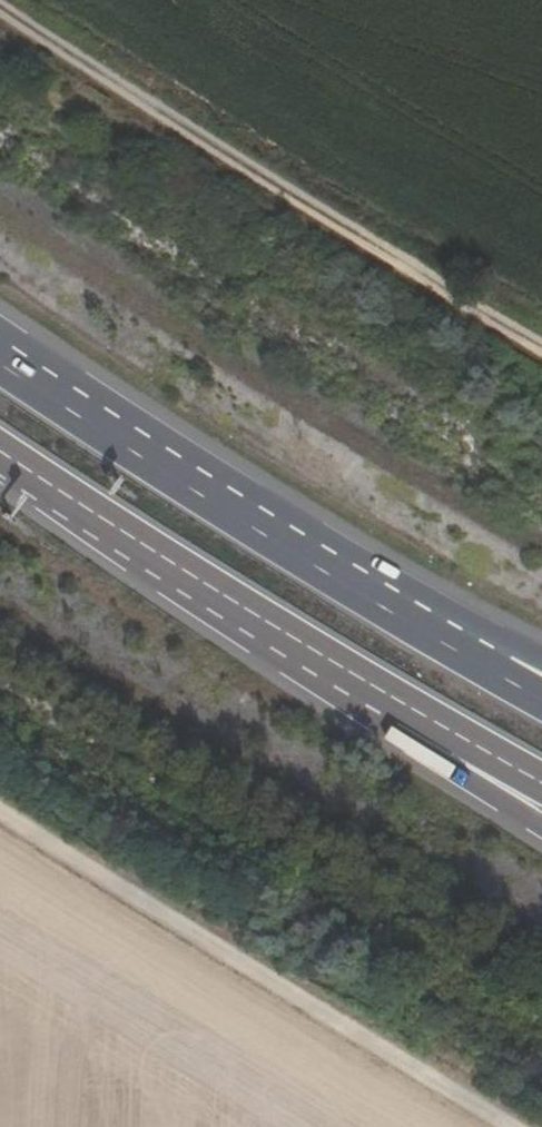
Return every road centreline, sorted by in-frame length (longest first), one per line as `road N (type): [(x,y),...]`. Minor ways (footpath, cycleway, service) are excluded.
road 1 (track): [(541,353),(0,7)]
road 2 (unclassified): [(0,813),(255,977),(510,1126)]
road 3 (trunk): [(490,655),(0,356)]
road 4 (trunk): [(0,451),(397,708)]
road 5 (trunk): [(397,708),(456,769),(541,823)]
road 6 (trunk): [(397,708),(541,784)]

